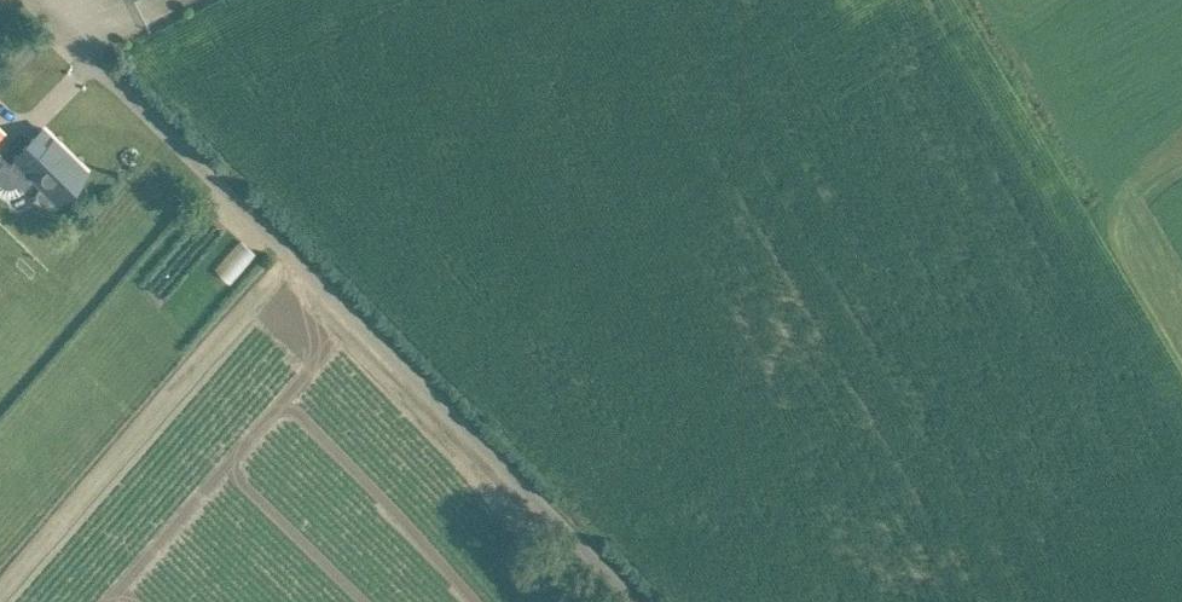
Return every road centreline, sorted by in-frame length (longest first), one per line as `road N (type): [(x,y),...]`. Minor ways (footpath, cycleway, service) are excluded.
road 1 (unclassified): [(630,601),(441,387),(36,0)]

